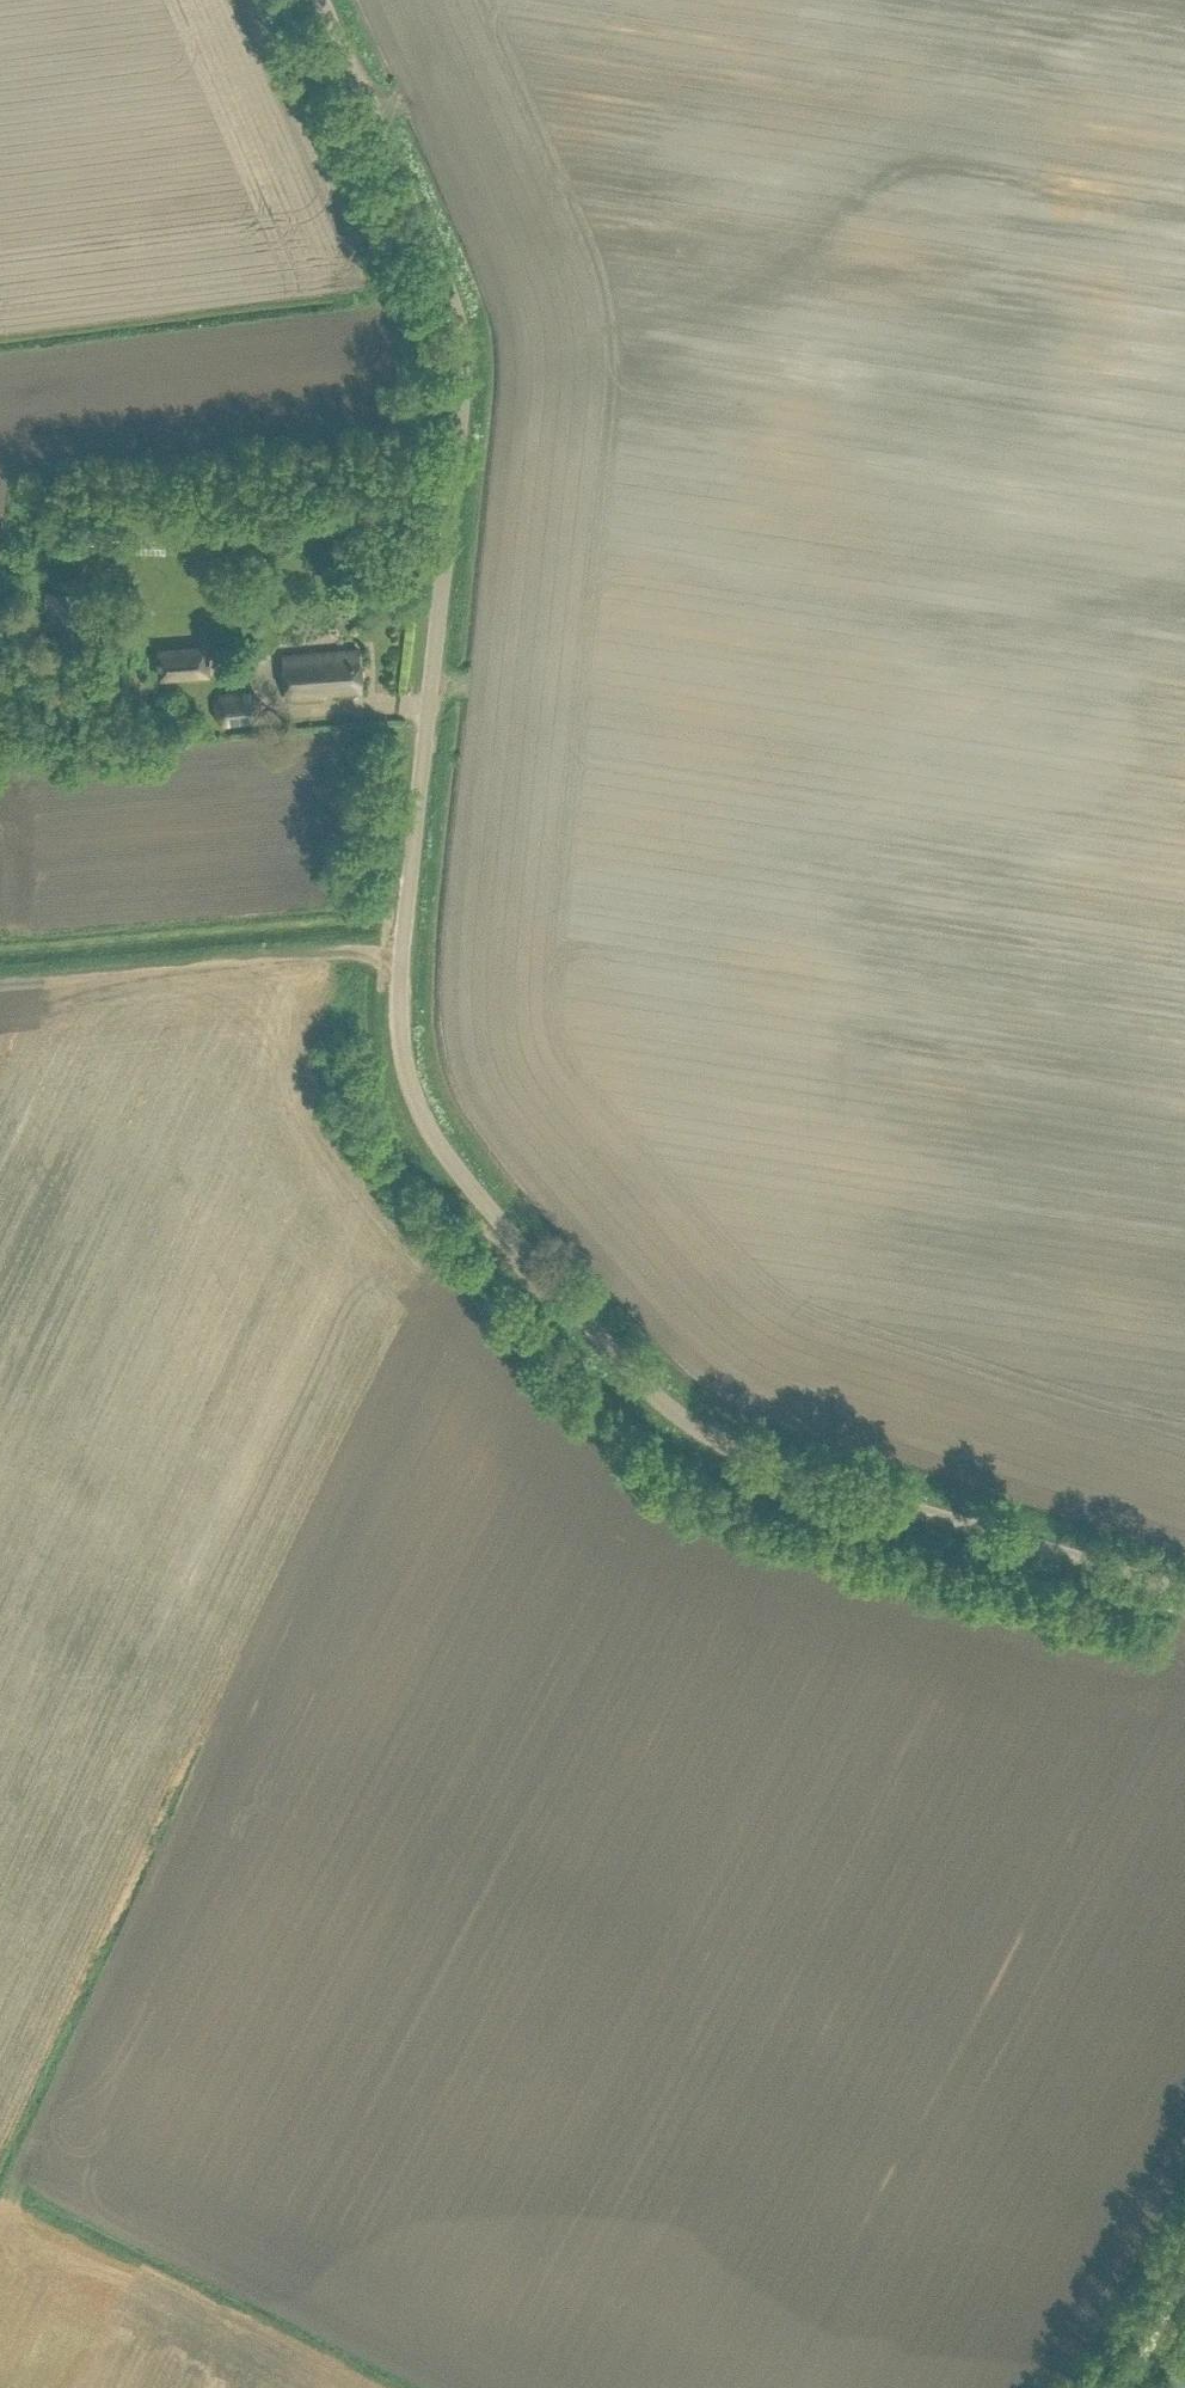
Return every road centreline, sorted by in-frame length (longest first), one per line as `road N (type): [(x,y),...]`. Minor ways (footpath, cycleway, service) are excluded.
road 1 (unclassified): [(1184,1591),(759,1461),(709,1438),(647,1386),(440,1151),(403,1063),(398,1000),(465,380),(458,320),(324,0)]
road 2 (track): [(408,905),(0,941)]

